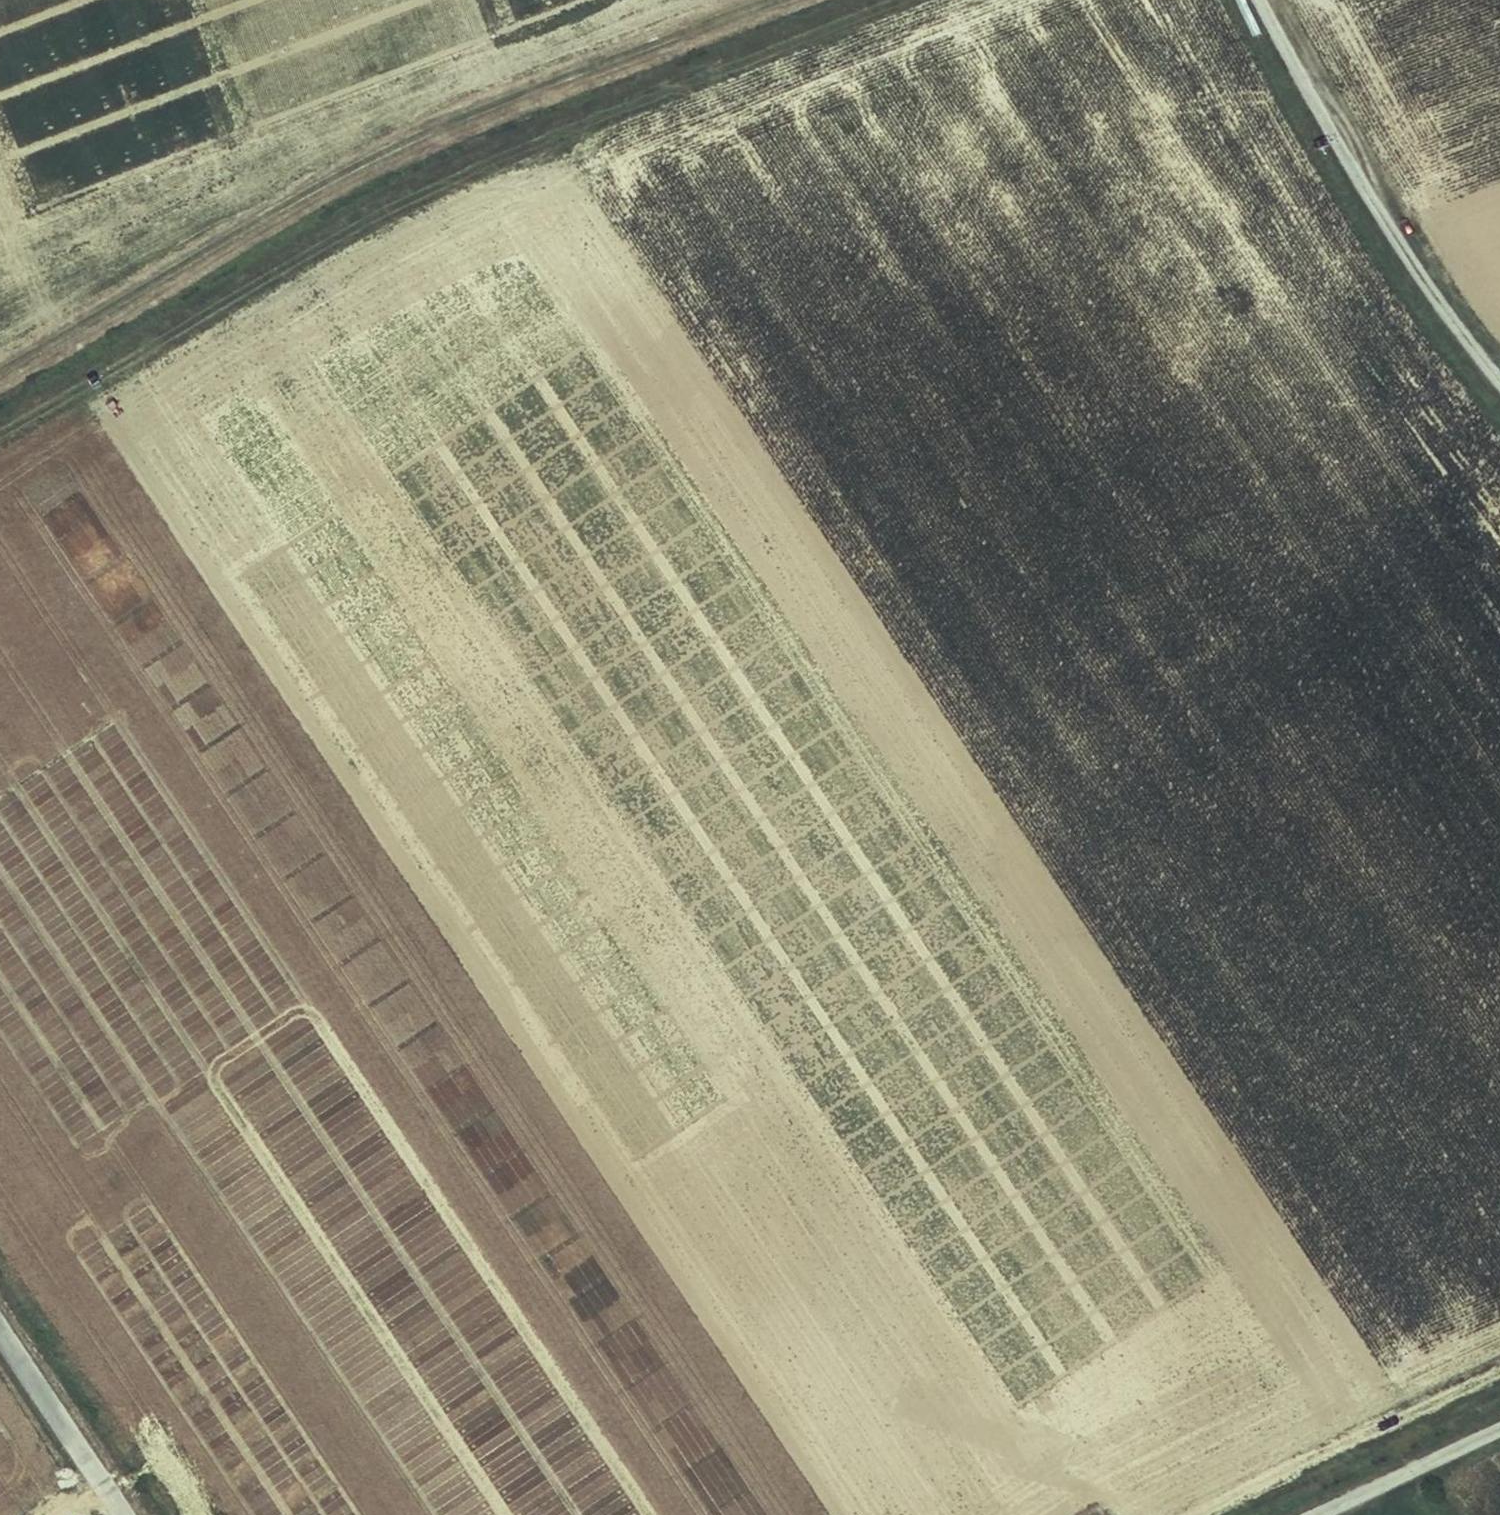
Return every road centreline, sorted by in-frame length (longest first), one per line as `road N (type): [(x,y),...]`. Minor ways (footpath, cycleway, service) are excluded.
road 1 (track): [(1499,387),(1411,273),(1261,0)]
road 2 (track): [(1316,1514),(1499,1427)]

